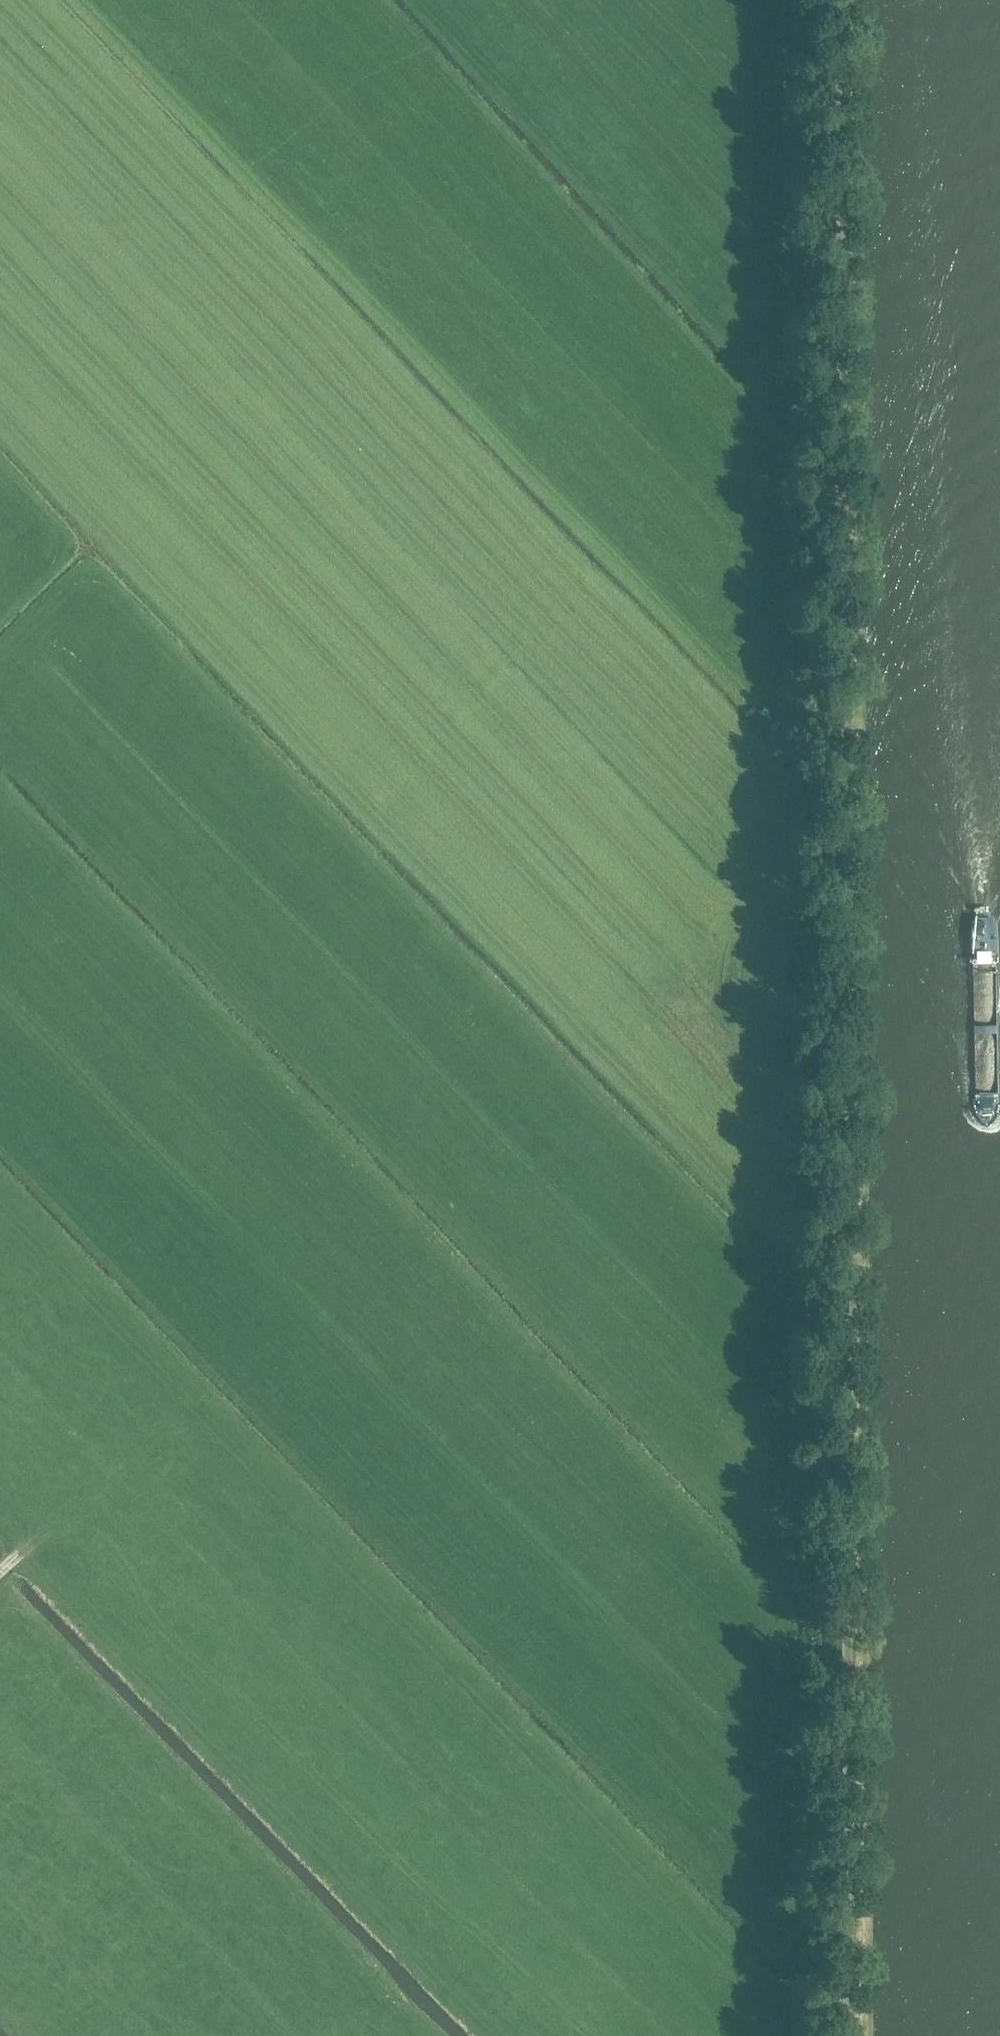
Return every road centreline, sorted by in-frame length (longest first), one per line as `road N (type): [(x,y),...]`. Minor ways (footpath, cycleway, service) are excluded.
road 1 (track): [(369,807),(642,1020),(832,1021)]

